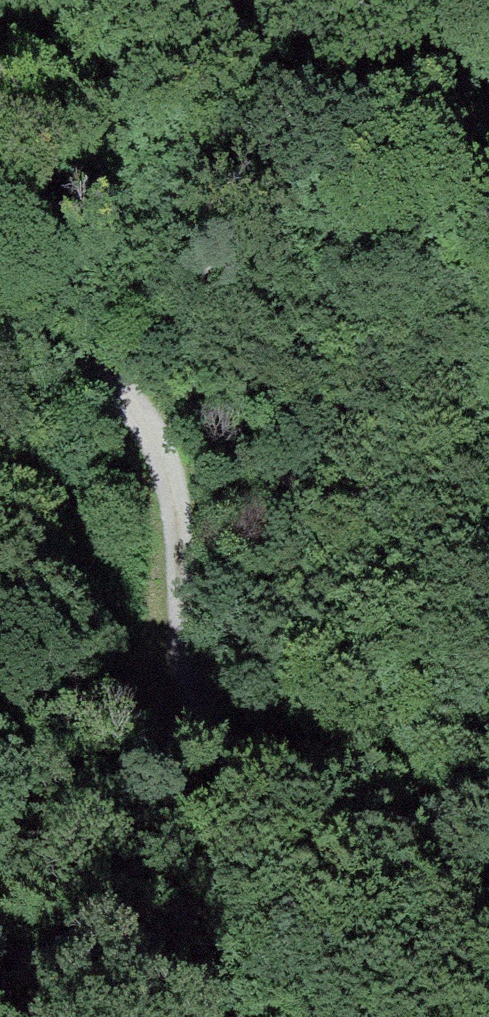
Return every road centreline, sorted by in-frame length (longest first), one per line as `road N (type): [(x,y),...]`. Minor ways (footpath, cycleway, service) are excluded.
road 1 (track): [(488,958),(400,893),(287,780),(230,697),(195,624),(187,538),(158,433),(111,378),(25,338),(0,336)]
road 2 (track): [(195,624),(166,685),(95,729),(0,741)]
road 3 (track): [(95,729),(211,745),(287,780)]
road 4 (track): [(488,123),(421,0)]

